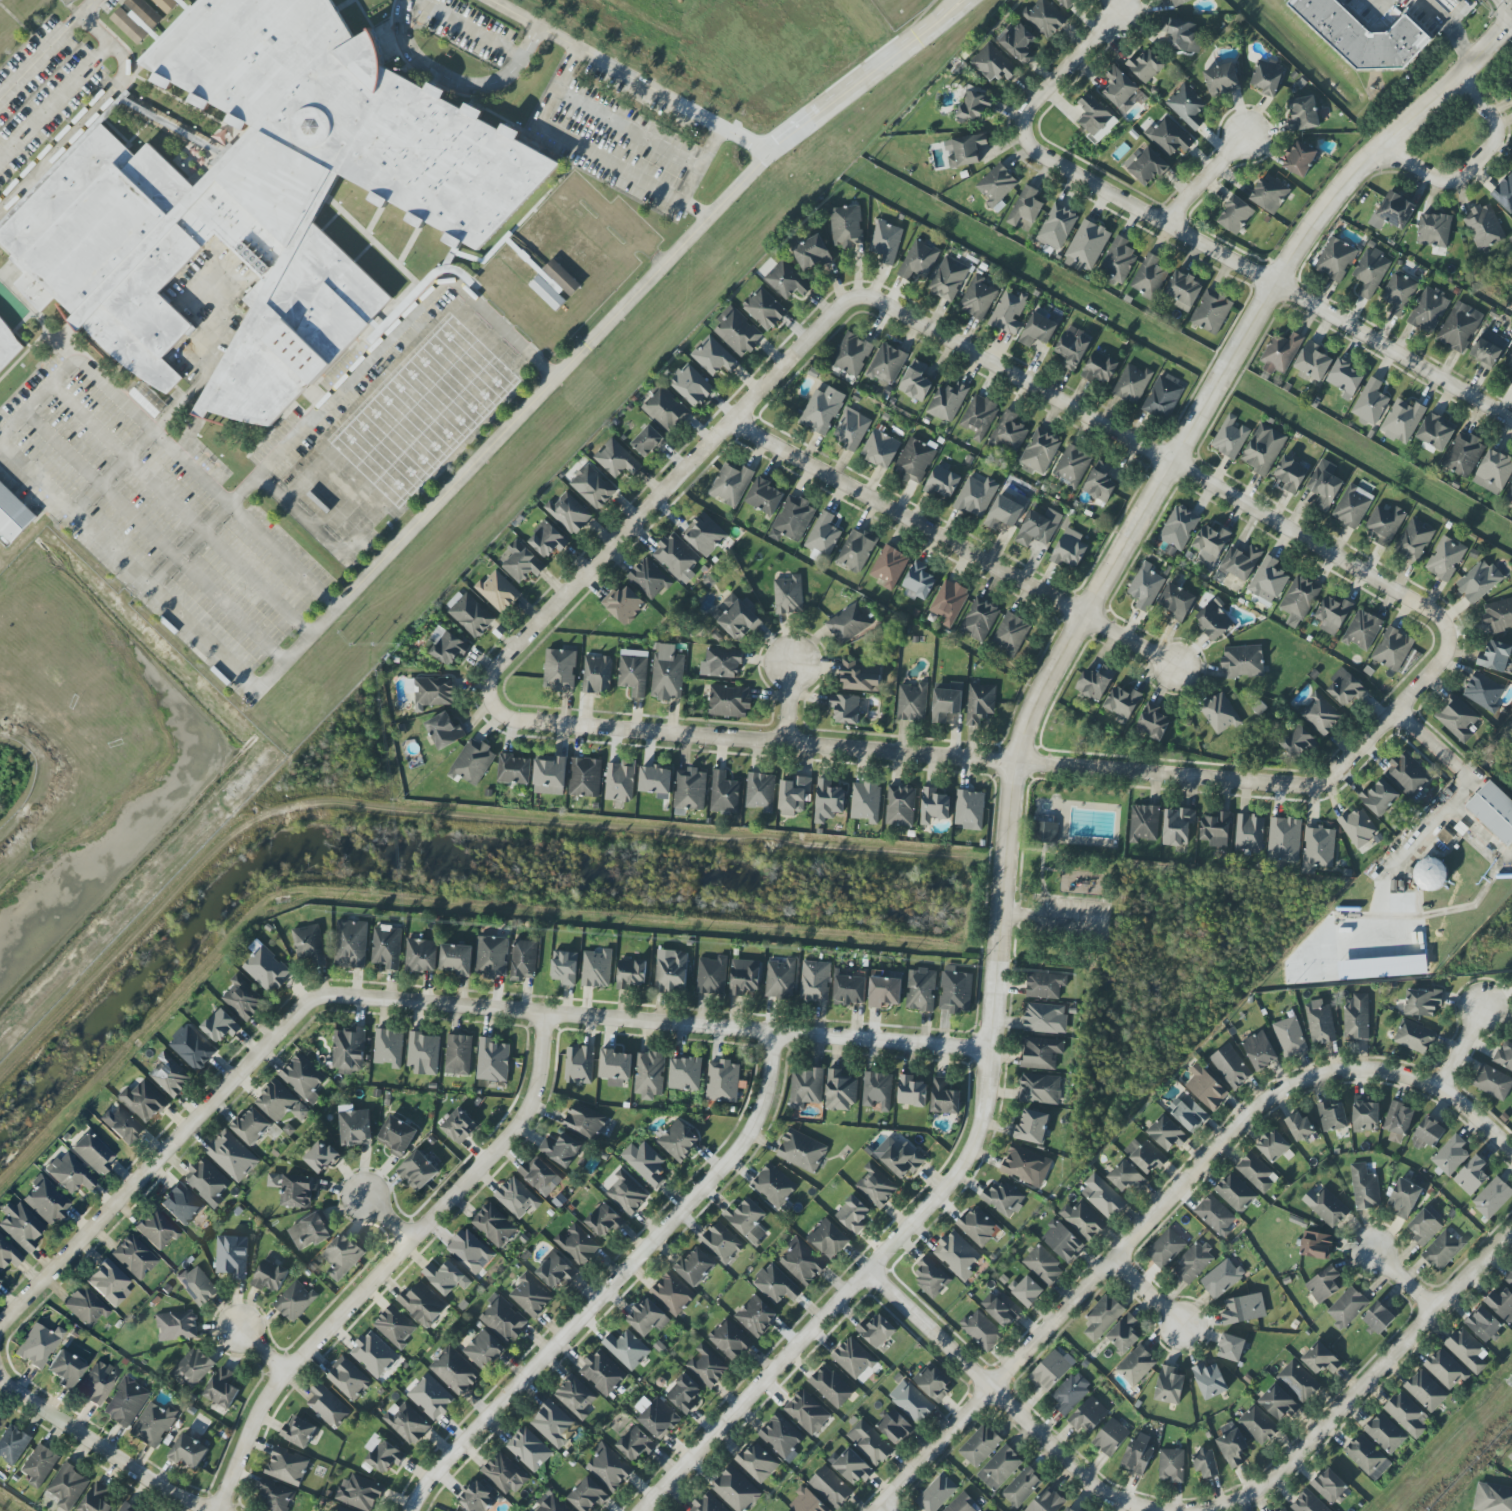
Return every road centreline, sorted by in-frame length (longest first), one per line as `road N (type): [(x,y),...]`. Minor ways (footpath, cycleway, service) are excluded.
road 1 (residential): [(640,1510),(968,1156),(982,1109),(1012,777),(1029,711),(1273,281),(1335,195),(1511,18)]
road 2 (residential): [(866,1271),(1098,1490),(1139,1507),(1185,1510),(1241,1499),(1269,1481),(1511,1225)]
road 3 (residential): [(1317,785),(512,721),(489,695)]
road 4 (residential): [(873,1510),(1260,1102),(1309,1076),(1374,1069)]
road 5 (residential): [(859,297),(1431,612),(1446,633)]
road 6 (residential): [(315,998),(988,1048)]
road 7 (residential): [(214,1510),(269,1391),(521,1120),(536,1081),(544,1012)]
road 8 (residential): [(408,1510),(441,1460),(733,1155),(765,1093),(772,1033)]
road 9 (residential): [(1511,420),(1035,152),(1021,132)]
road 10 (residential): [(489,695),(497,663),(834,309),(859,297)]
road 11 (residential): [(1177,666),(728,421)]
road 12 (residential): [(315,998),(0,1323)]
road 13 (residential): [(0,1379),(167,1493),(208,1510)]
road 14 (residential): [(1456,78),(1495,123),(1492,144),(1467,172),(1450,179),(1423,174),(1377,151)]
road 15 (residential): [(1446,633),(1439,662),(1317,785)]
road 16 (residential): [(1374,1069),(1439,1088),(1511,1152)]
road 17 (residential): [(1021,132),(1028,105),(1110,15)]

